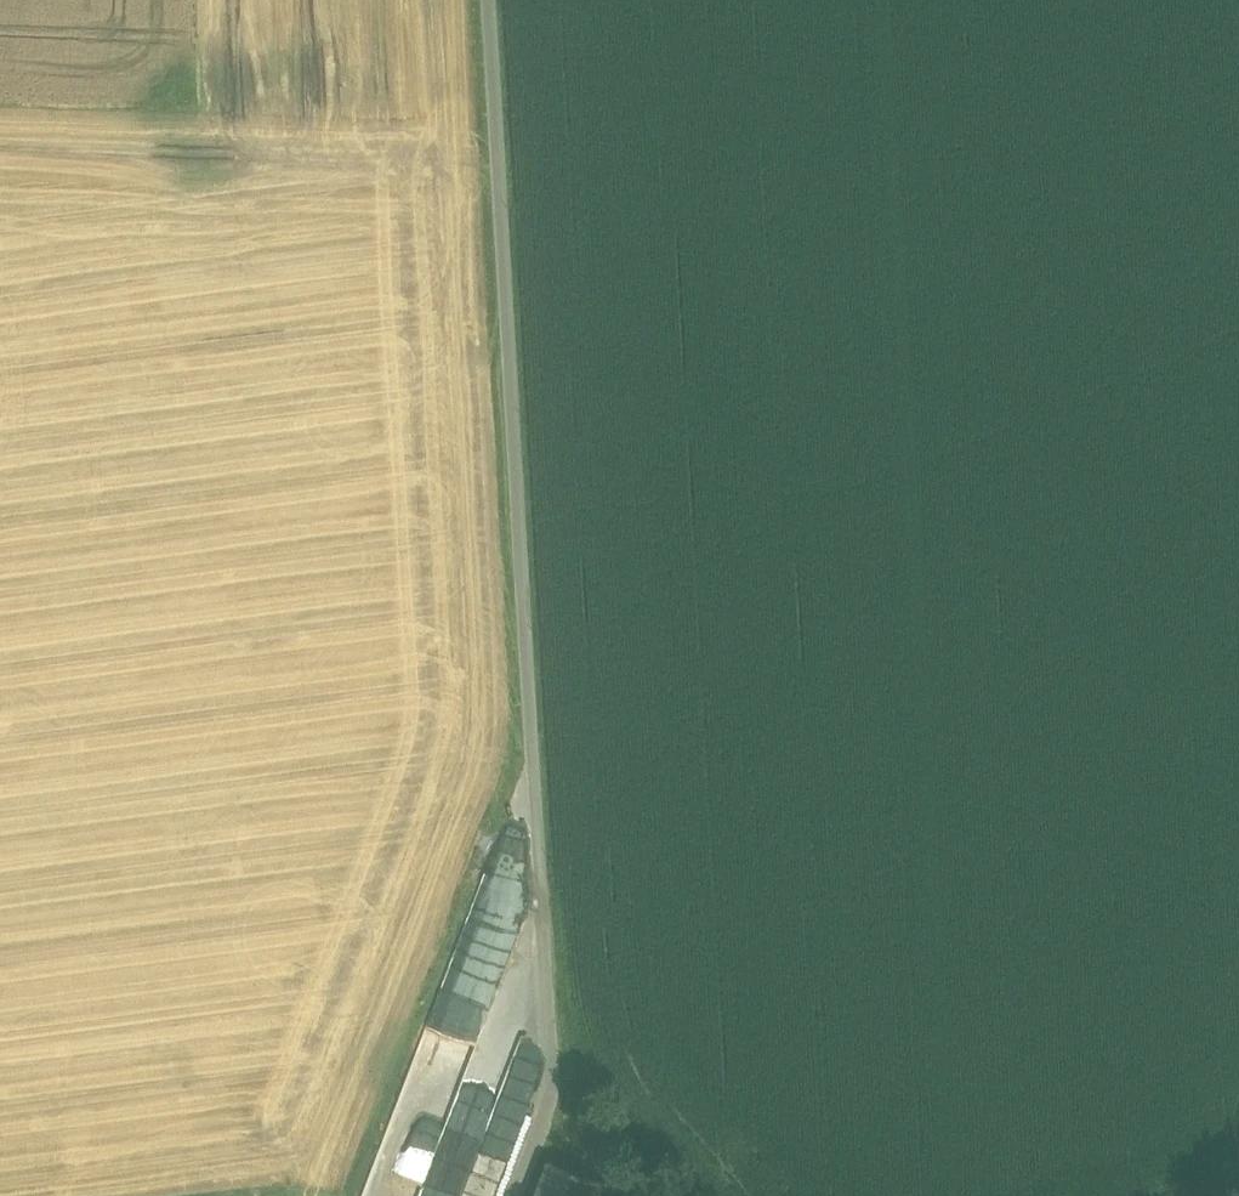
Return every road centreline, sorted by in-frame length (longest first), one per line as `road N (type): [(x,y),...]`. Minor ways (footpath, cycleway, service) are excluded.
road 1 (unclassified): [(494,0),(556,980),(547,1097),(522,1195)]

